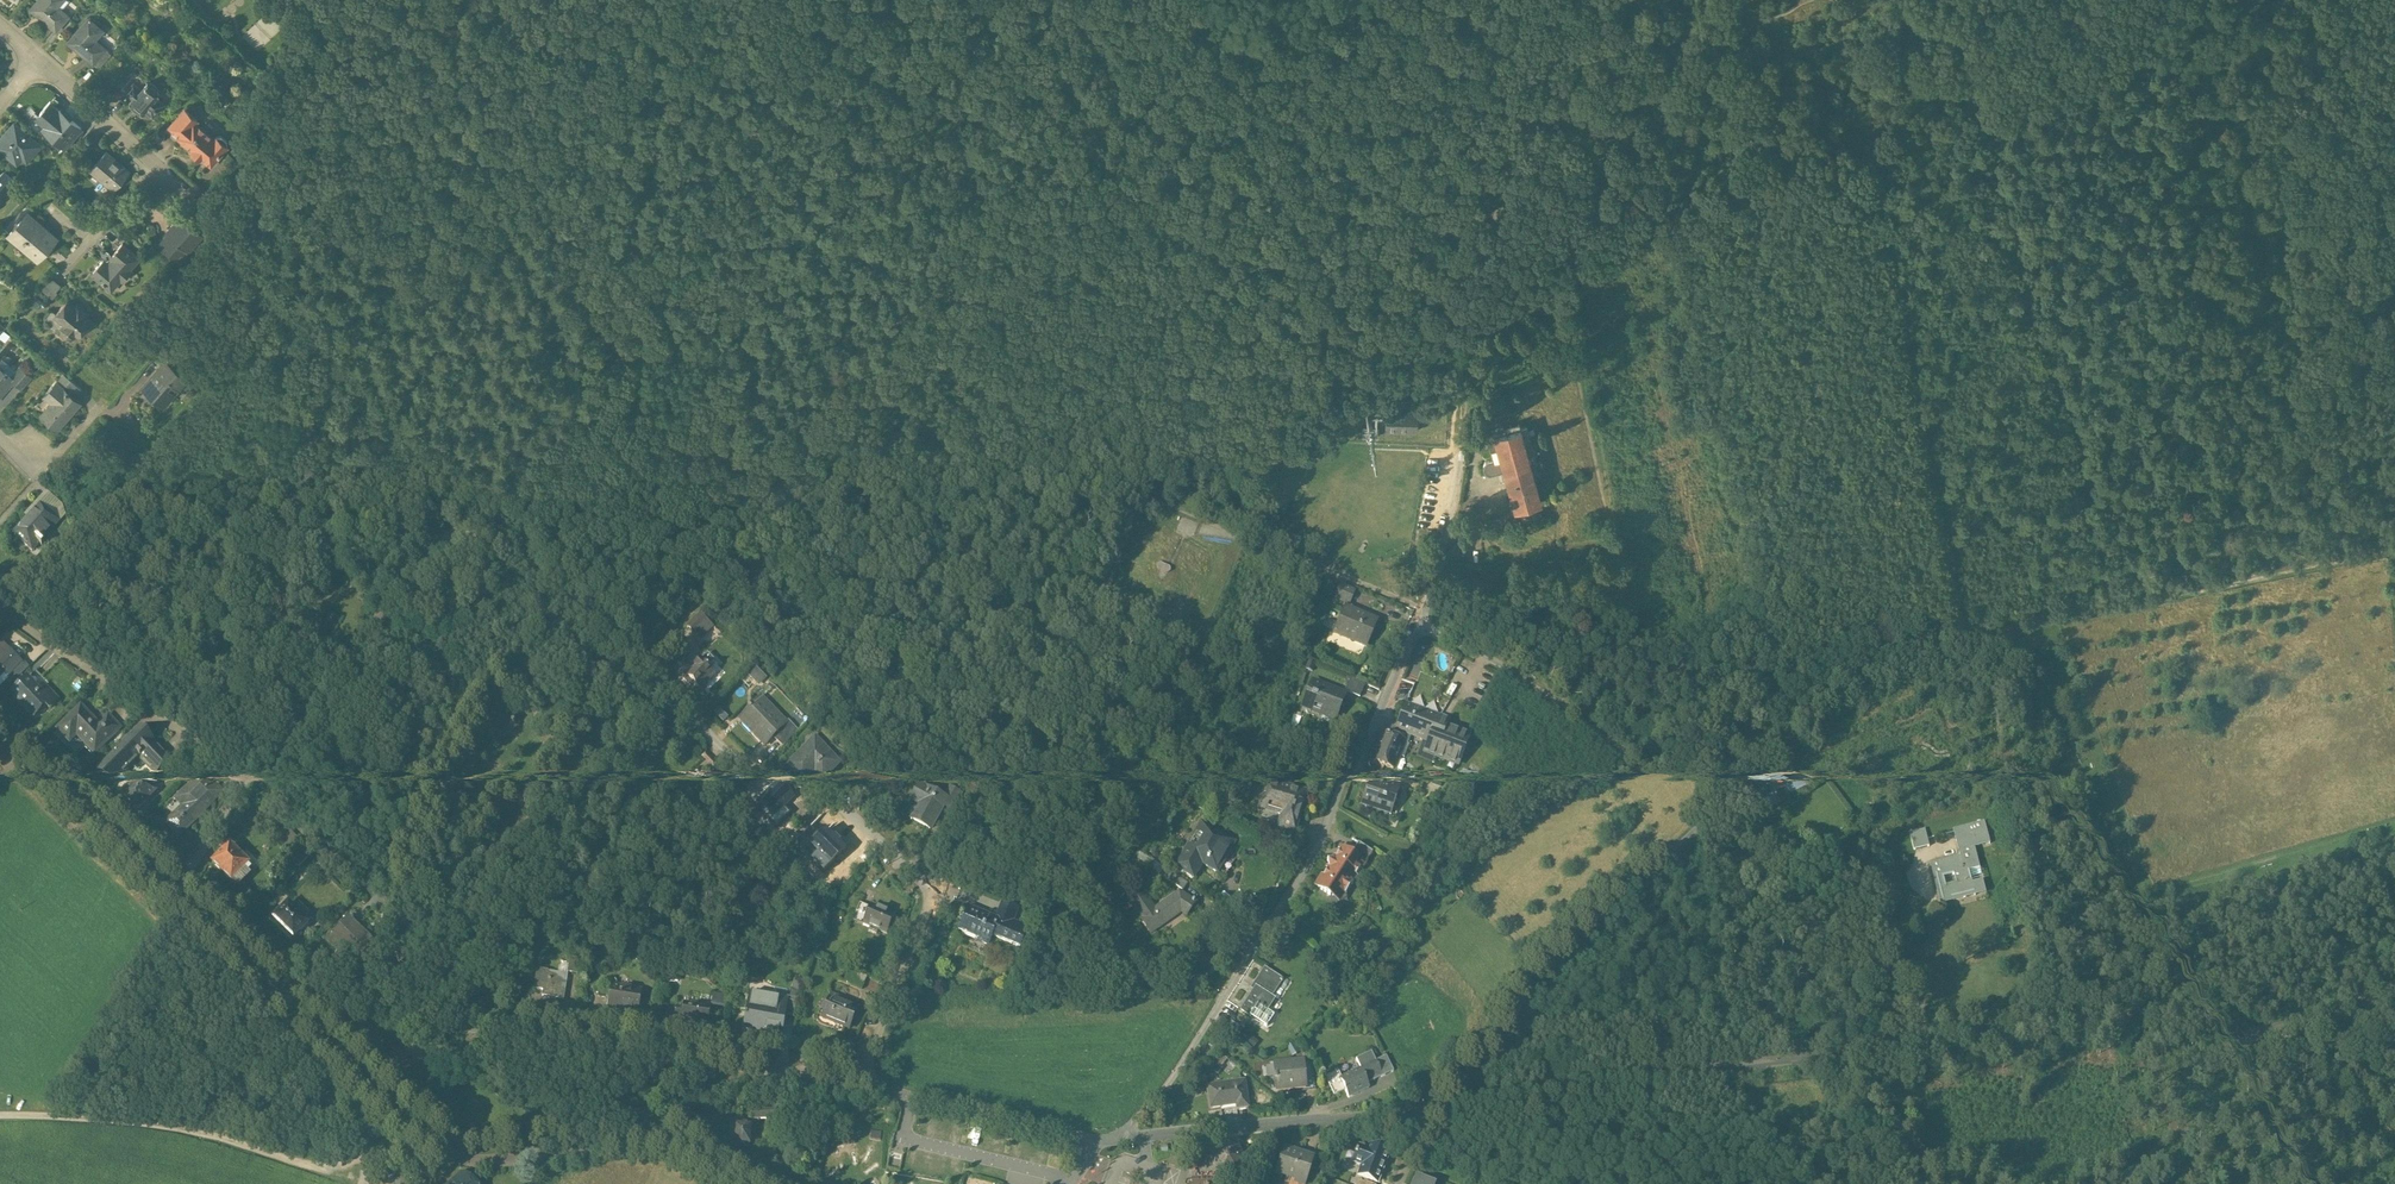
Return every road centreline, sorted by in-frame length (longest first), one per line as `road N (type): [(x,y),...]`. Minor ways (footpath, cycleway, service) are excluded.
road 1 (residential): [(859,1138),(933,949),(552,589),(497,523),(434,544),(258,806)]
road 2 (unclassified): [(1419,622),(1507,668),(1650,775),(1685,809),(1704,841),(1690,880),(1547,1005),(1432,1157)]
road 3 (unclassified): [(2394,996),(2087,1067),(1623,1120)]
road 4 (residential): [(1123,1183),(1306,914),(1419,622)]
road 5 (track): [(1577,0),(1473,296),(1465,430)]
road 6 (track): [(2394,548),(2018,630)]
road 7 (residential): [(859,1138),(496,1076)]
road 8 (residential): [(258,806),(496,1076)]
road 9 (residential): [(0,630),(28,626),(258,806)]
road 10 (track): [(1169,501),(1273,459),(1332,449),(1464,448)]
road 11 (track): [(0,1143),(202,1163),(277,1183)]
road 12 (residential): [(0,755),(171,929)]
road 13 (residential): [(1427,1158),(1195,1183)]
road 14 (residential): [(496,1076),(272,1029)]
road 15 (residential): [(1419,622),(1445,554),(1465,430)]
road 16 (residential): [(1623,1120),(1432,1157)]
road 17 (residential): [(292,1051),(429,1183)]
road 18 (track): [(1424,608),(1249,538)]
road 19 (residential): [(1038,1183),(859,1138)]
road 20 (unclassified): [(292,1051),(296,1090),(369,1183)]
road 21 (residential): [(38,60),(156,164)]
road 22 (residential): [(258,806),(171,929)]
road 23 (residential): [(171,929),(272,1029)]
road 24 (residential): [(156,164),(64,269)]

